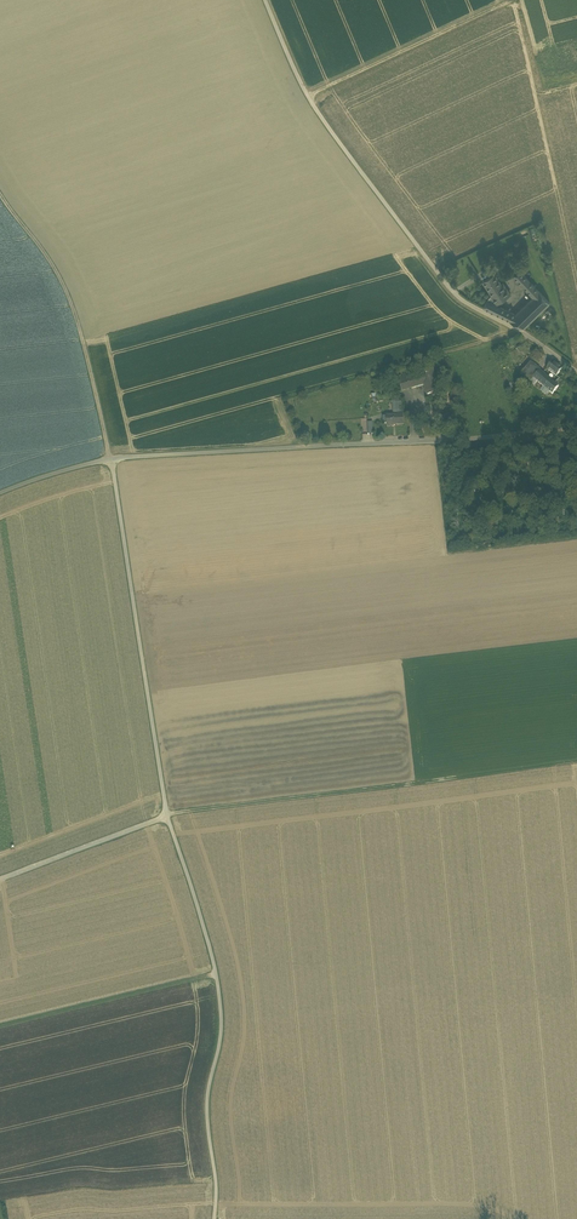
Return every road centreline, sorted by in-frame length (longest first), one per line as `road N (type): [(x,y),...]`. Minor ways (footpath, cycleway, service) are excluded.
road 1 (track): [(218,1218),(223,1184),(209,1100),(223,1025),(216,973),(157,764),(115,469),(62,287),(0,199)]
road 2 (unclassified): [(0,494),(110,459),(576,426)]
road 3 (unclassified): [(265,0),(307,96),(460,298),(576,374)]
road 4 (track): [(167,814),(576,760)]
road 5 (track): [(307,96),(509,0)]
road 6 (track): [(216,973),(0,1026)]
road 7 (track): [(167,814),(0,880)]

